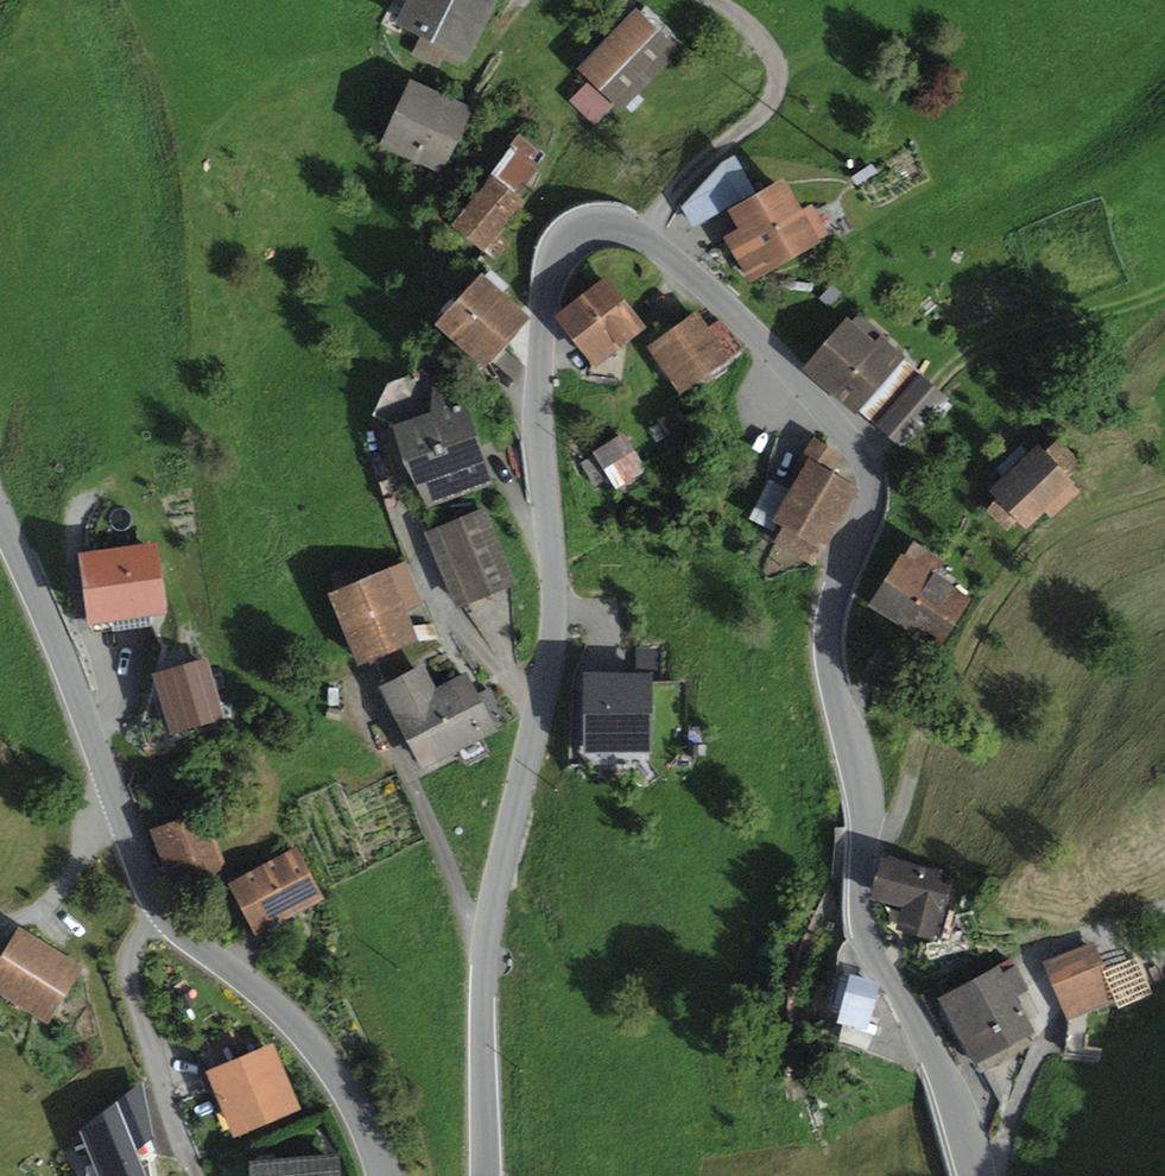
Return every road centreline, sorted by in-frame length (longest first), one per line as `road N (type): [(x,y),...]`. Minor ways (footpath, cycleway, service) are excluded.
road 1 (tertiary): [(488,1175),(486,949),(496,875),(554,638),(537,433),(546,289),(556,249),(575,230),(600,222),(642,234),(709,290),(851,439),(874,481),(834,583),(827,626),(828,665),(861,767),(868,827),(861,924),(934,1056),(976,1175)]
road 2 (tertiary): [(0,515),(62,654),(149,893),(162,914),(279,1004),(335,1065),(385,1175)]
road 3 (track): [(867,842),(893,836),(961,668),(1033,553),(1073,521),(1164,488)]
road 4 (track): [(862,460),(955,364),(990,344),(1164,294)]
road 5 (track): [(642,234),(691,175),(769,107),(778,85),(778,59),(707,0)]

